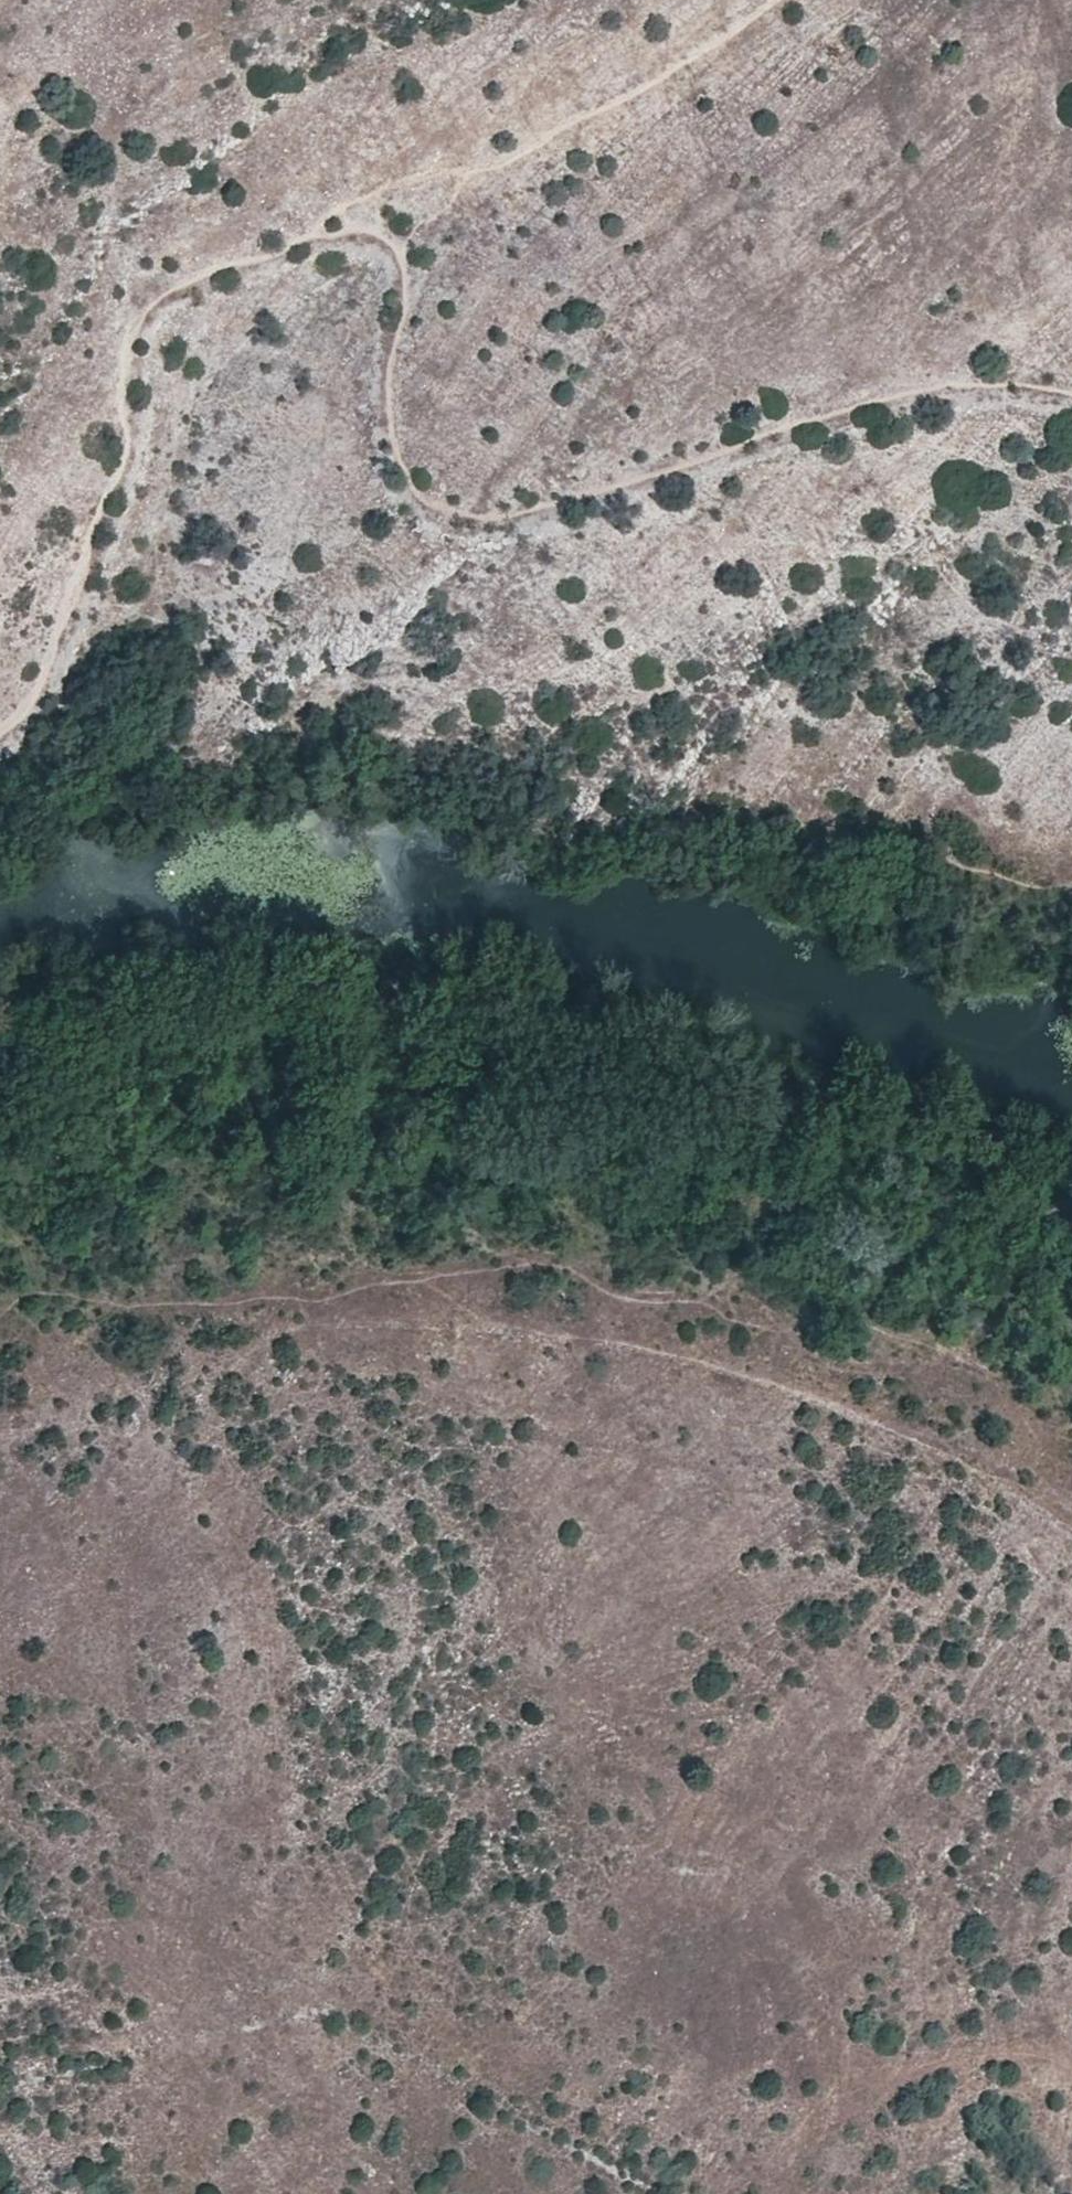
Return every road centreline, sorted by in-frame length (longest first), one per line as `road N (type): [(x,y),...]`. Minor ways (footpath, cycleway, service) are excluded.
road 1 (track): [(1071,399),(1019,386),(879,406),(536,510),(483,518),(432,506),(398,463),(385,414),(401,280),(371,229),(341,233),(163,291),(135,323),(116,478),(52,647),(21,706),(0,726)]
road 2 (track): [(1071,1519),(1011,1483),(778,1381),(634,1345)]

